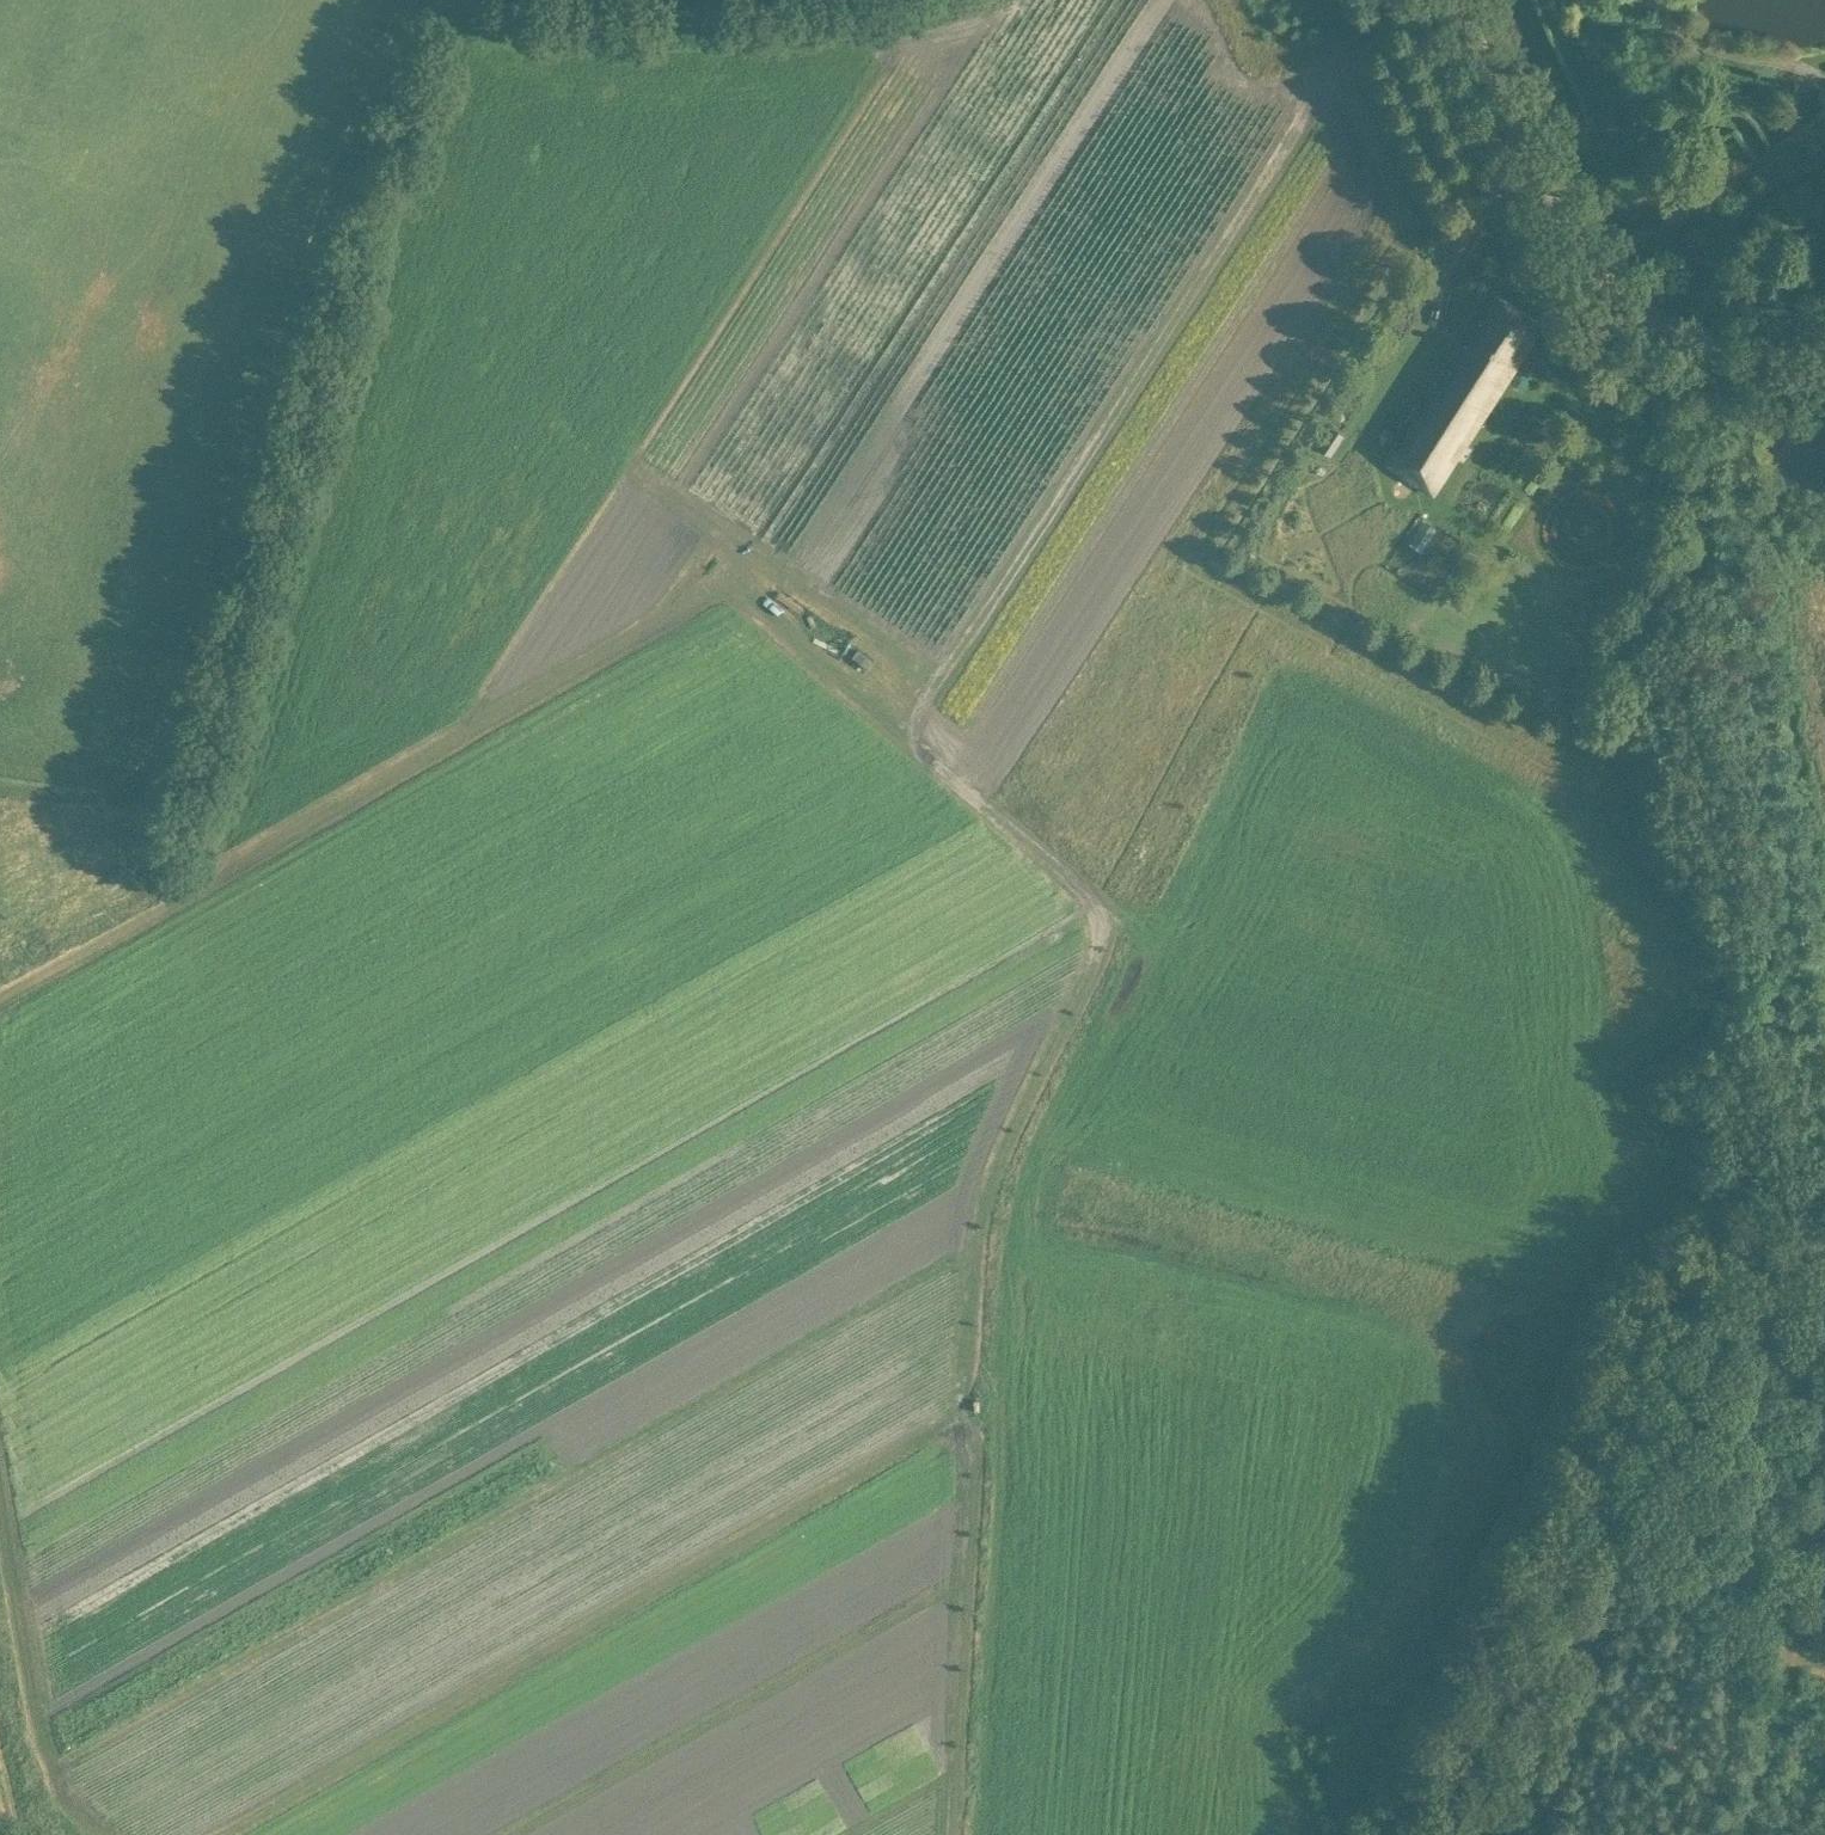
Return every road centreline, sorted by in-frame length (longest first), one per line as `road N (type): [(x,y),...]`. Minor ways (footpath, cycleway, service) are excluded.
road 1 (unclassified): [(1824,370),(1692,335),(1632,296),(1585,243),(1447,0)]

